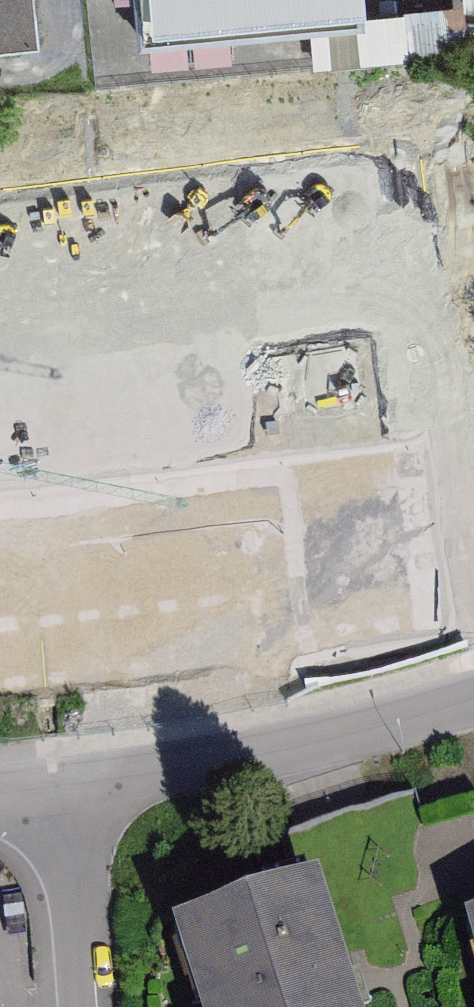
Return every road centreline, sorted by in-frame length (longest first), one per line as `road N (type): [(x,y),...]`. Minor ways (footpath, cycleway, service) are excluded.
road 1 (residential): [(473,699),(264,754),(68,787)]
road 2 (residential): [(68,787),(84,1006)]

